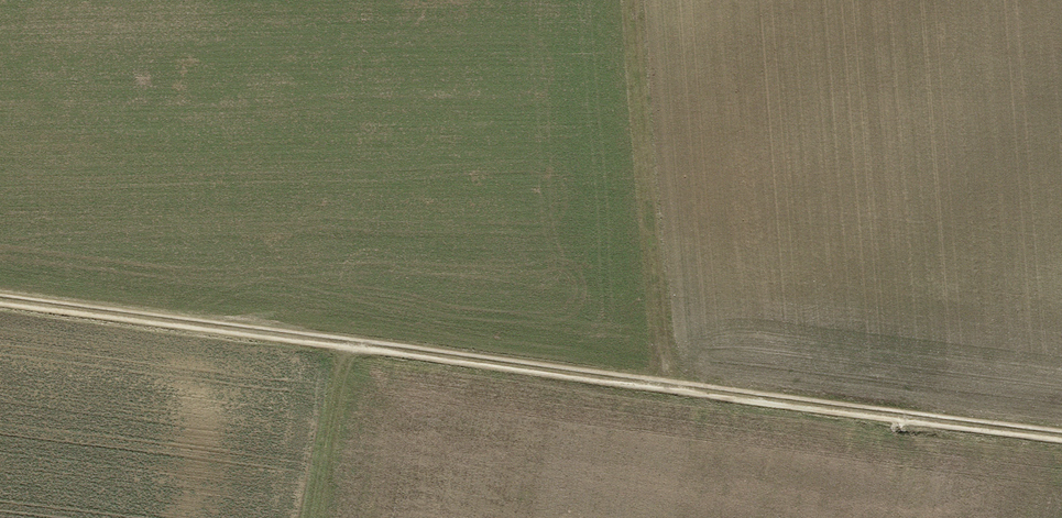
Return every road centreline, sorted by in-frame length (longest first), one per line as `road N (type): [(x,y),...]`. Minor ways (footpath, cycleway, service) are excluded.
road 1 (track): [(0,299),(1061,435)]
road 2 (track): [(670,387),(631,0)]
road 3 (track): [(350,343),(313,517)]

